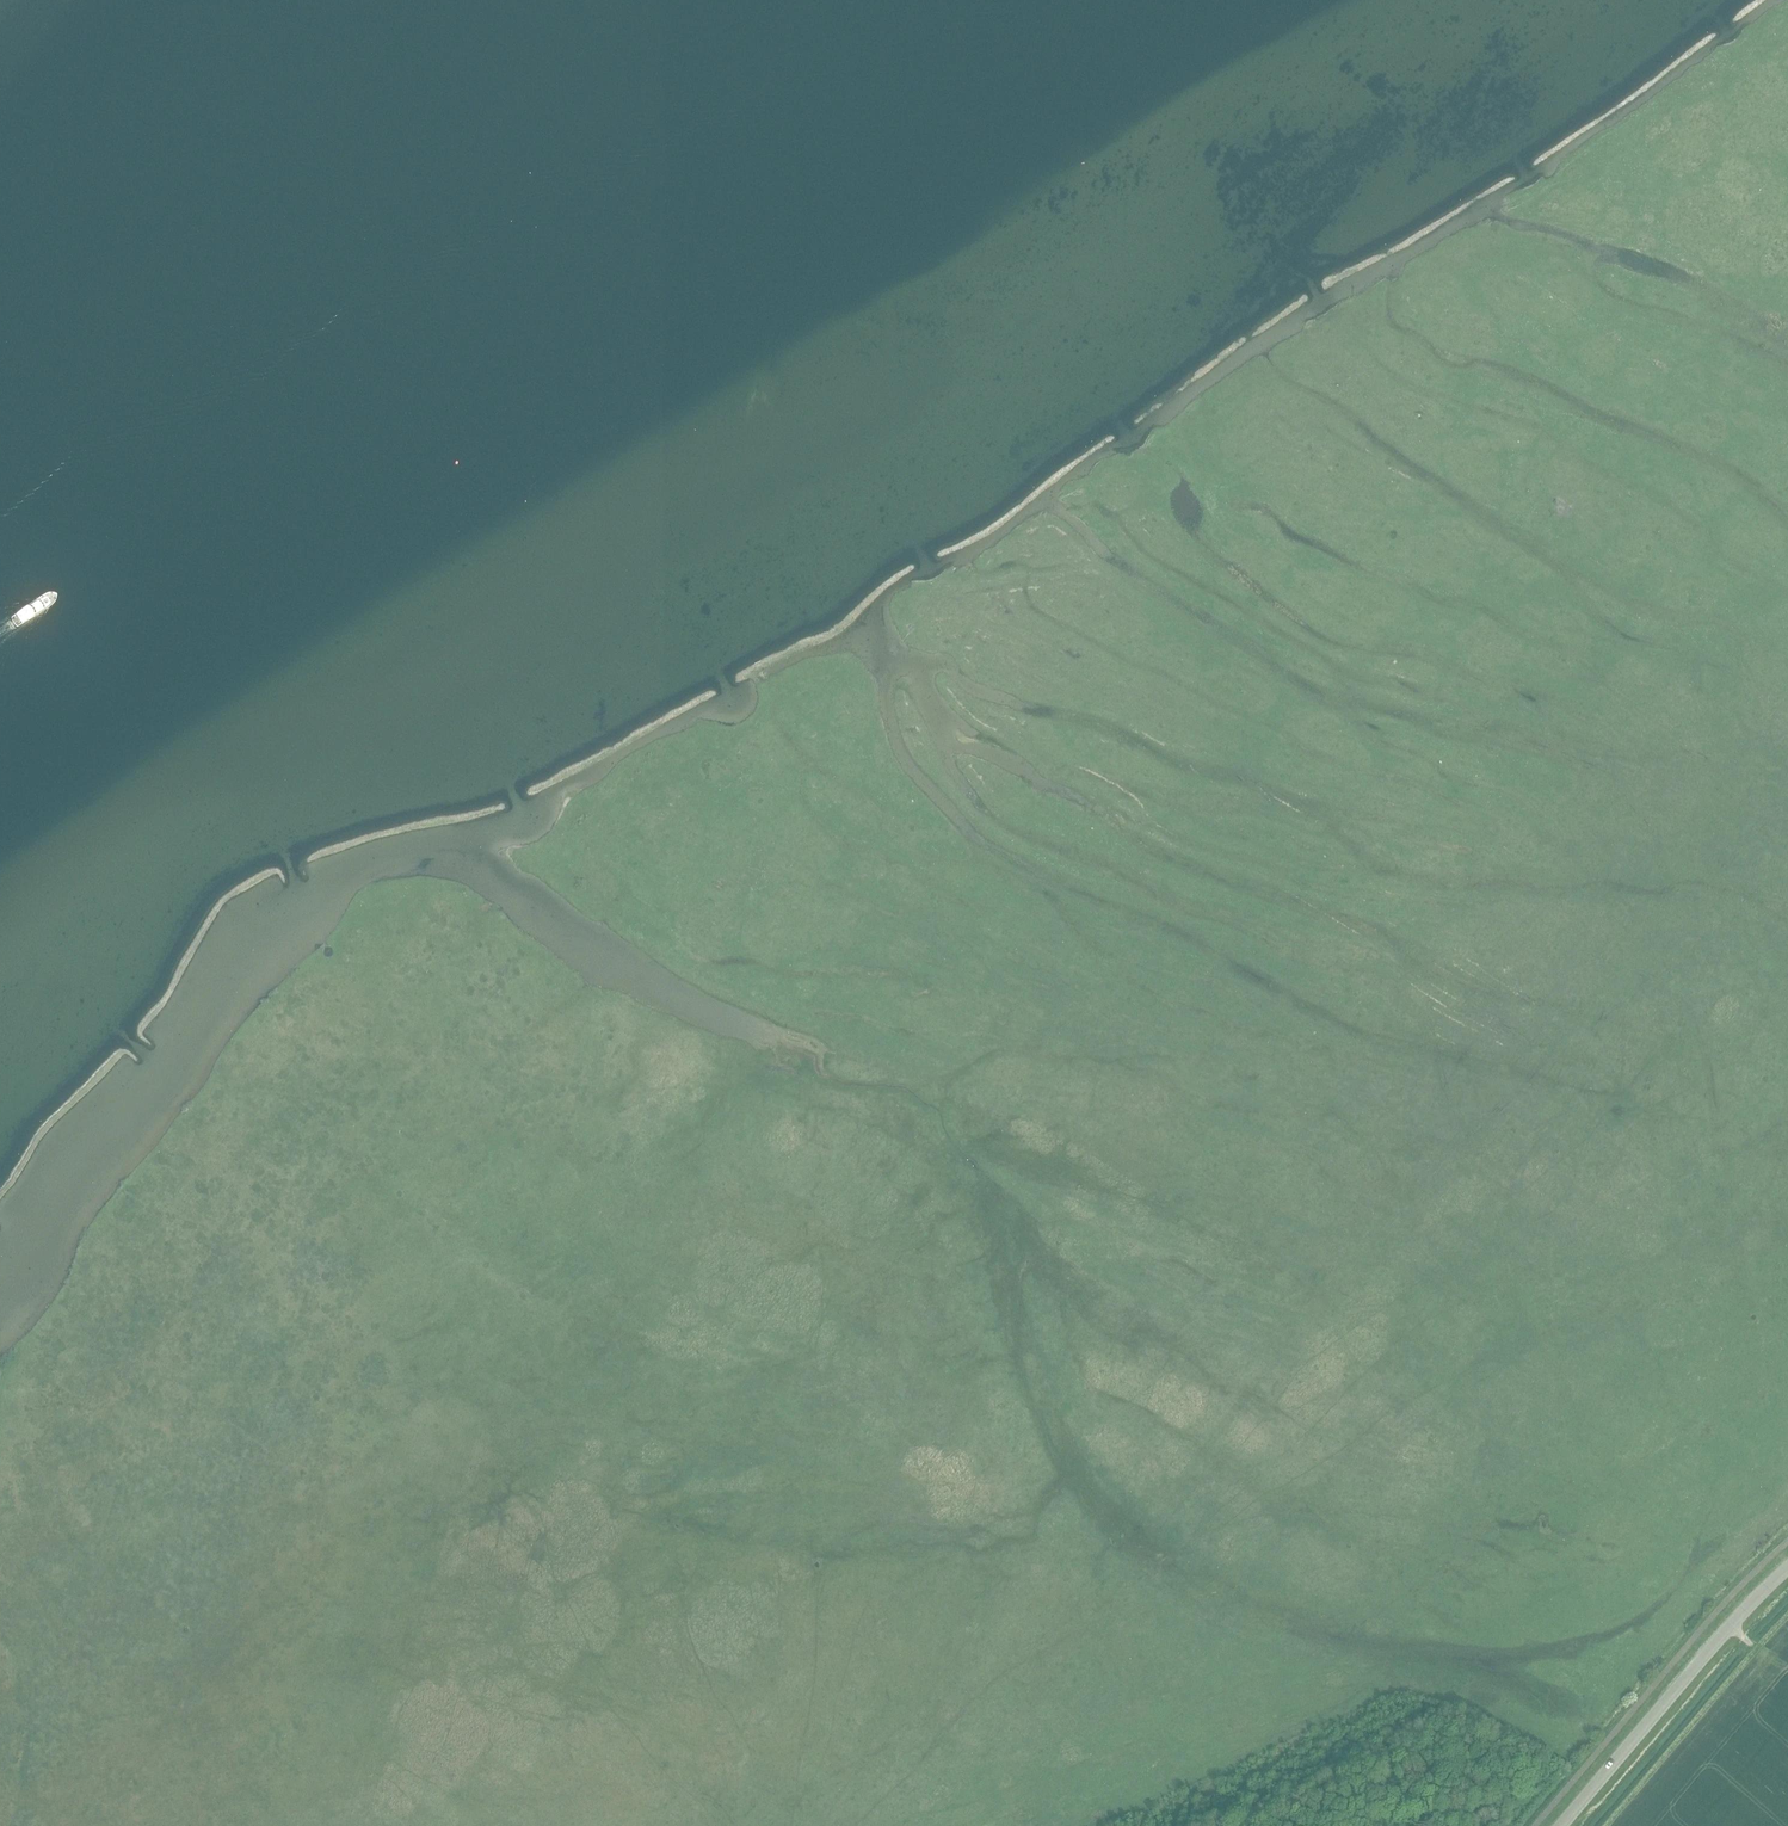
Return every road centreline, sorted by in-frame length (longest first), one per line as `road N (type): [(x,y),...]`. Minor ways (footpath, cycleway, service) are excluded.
road 1 (tertiary): [(1560,1825),(1693,1668),(1787,1570)]

